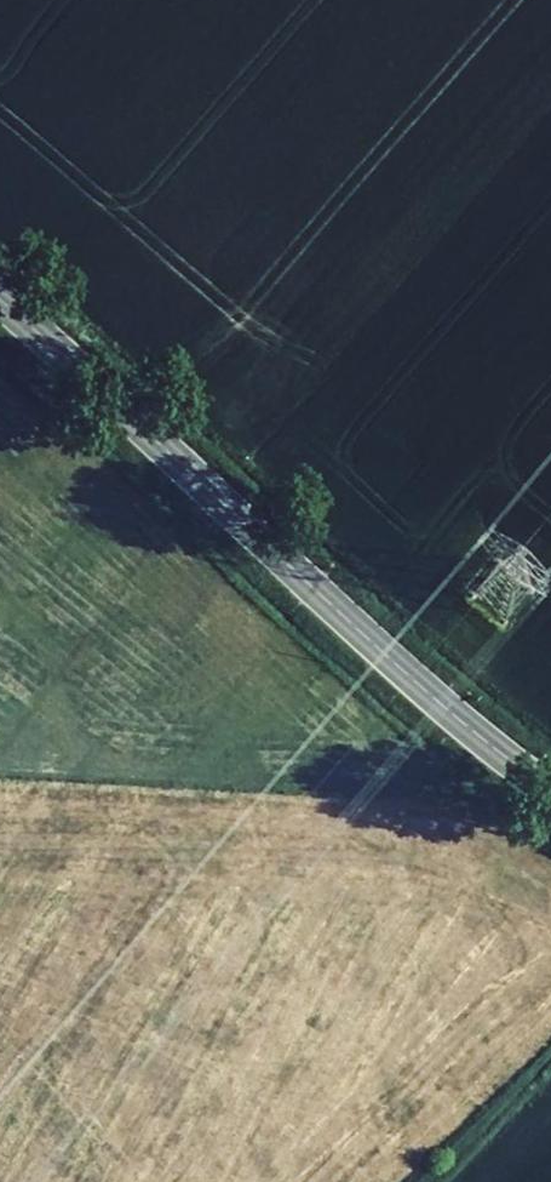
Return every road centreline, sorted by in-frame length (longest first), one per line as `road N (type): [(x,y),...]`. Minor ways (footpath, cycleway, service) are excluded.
road 1 (secondary): [(0,299),(414,683),(550,793)]

